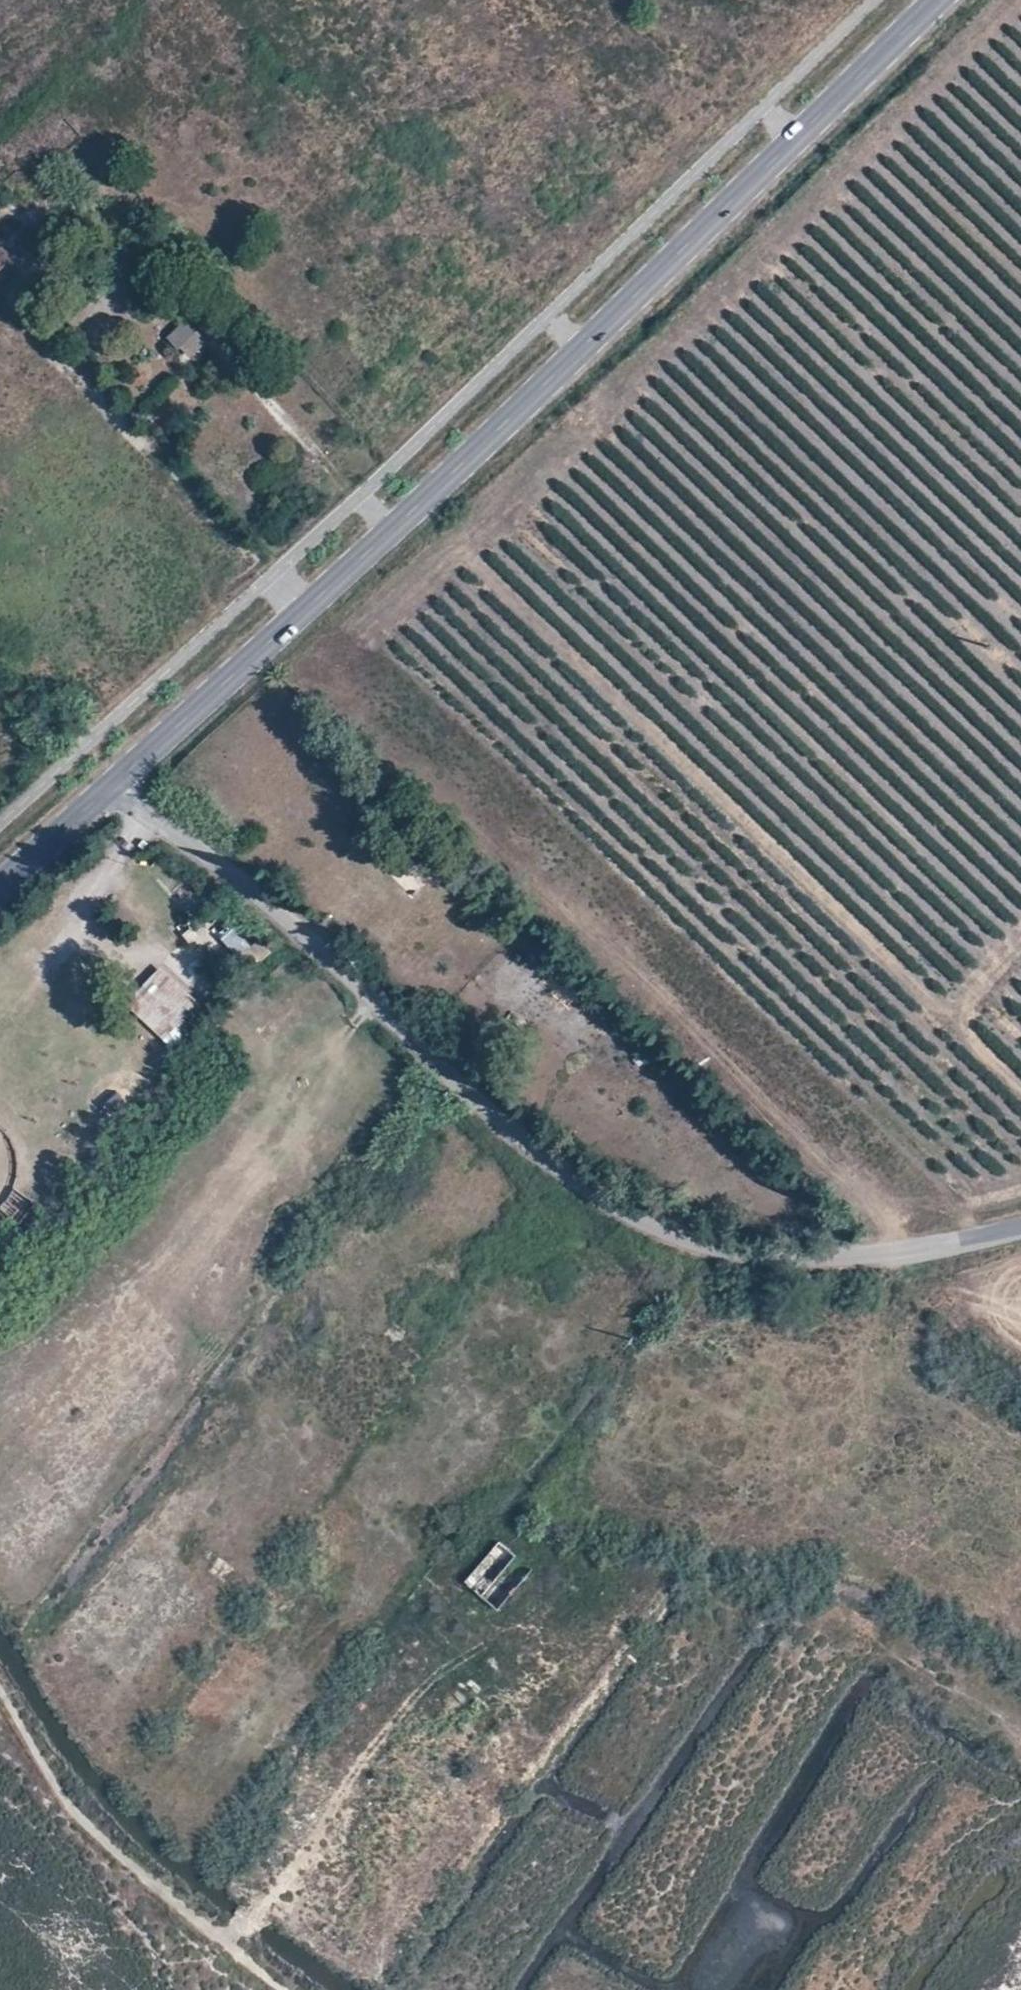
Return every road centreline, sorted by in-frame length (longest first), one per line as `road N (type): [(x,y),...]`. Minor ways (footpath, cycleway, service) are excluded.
road 1 (tertiary): [(108,794),(546,395),(950,0)]
road 2 (unclassified): [(108,794),(234,878),(479,1104),(578,1183),(659,1233),(706,1255),(835,1267),(1020,1234)]
road 3 (track): [(237,1989),(65,1797),(0,1688)]
road 4 (tertiary): [(0,888),(108,794)]

